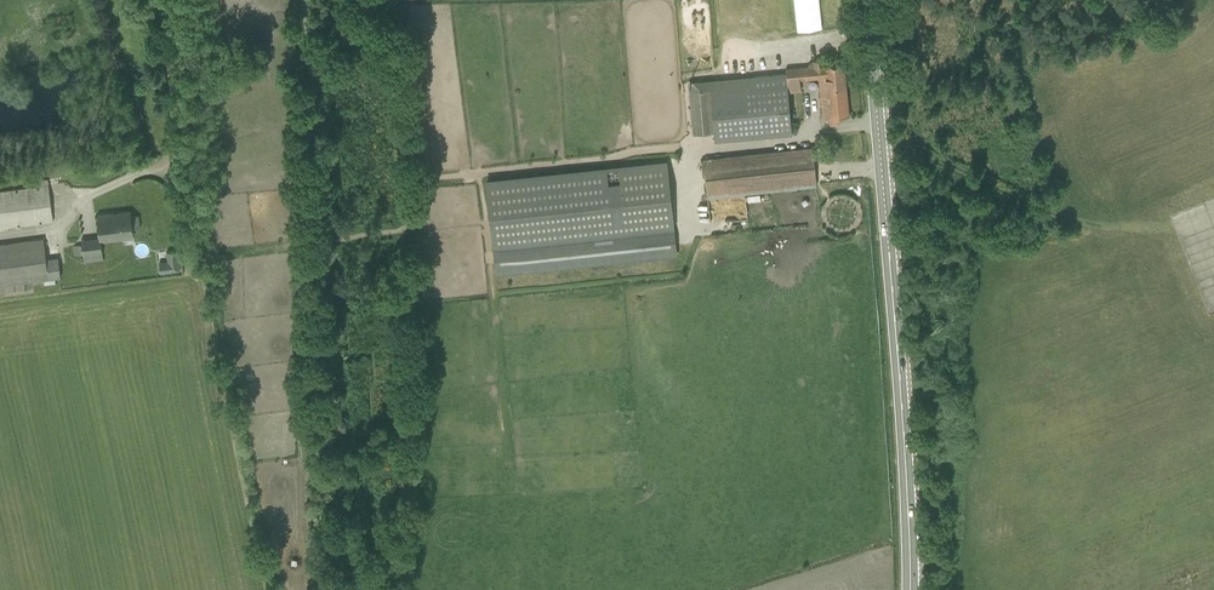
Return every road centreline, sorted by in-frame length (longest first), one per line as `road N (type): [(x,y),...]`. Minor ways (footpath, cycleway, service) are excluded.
road 1 (primary): [(910,589),(867,0)]

